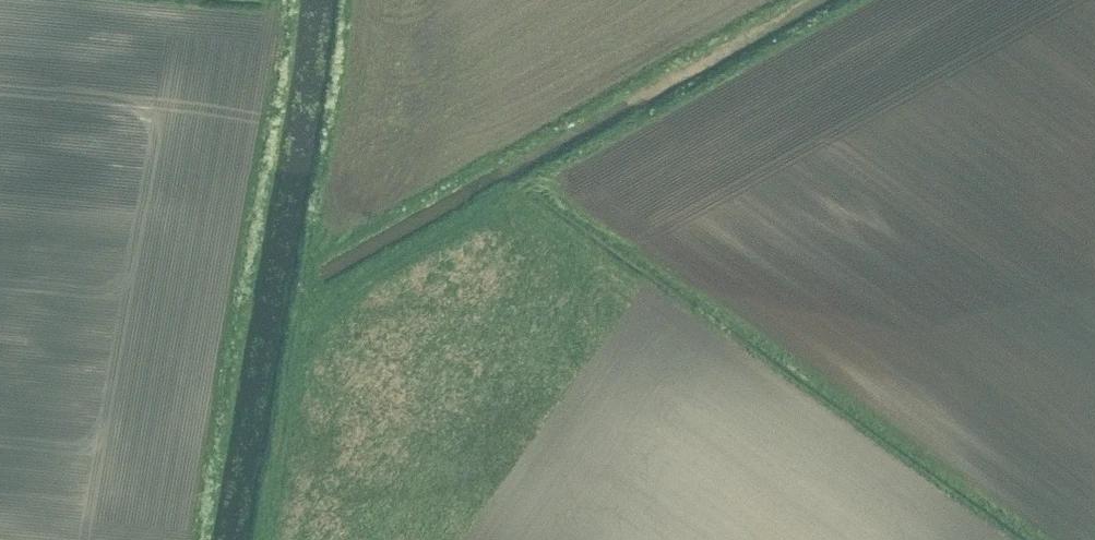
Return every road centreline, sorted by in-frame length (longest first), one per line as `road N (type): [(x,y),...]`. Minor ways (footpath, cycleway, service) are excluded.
road 1 (track): [(288,0),(199,539)]

